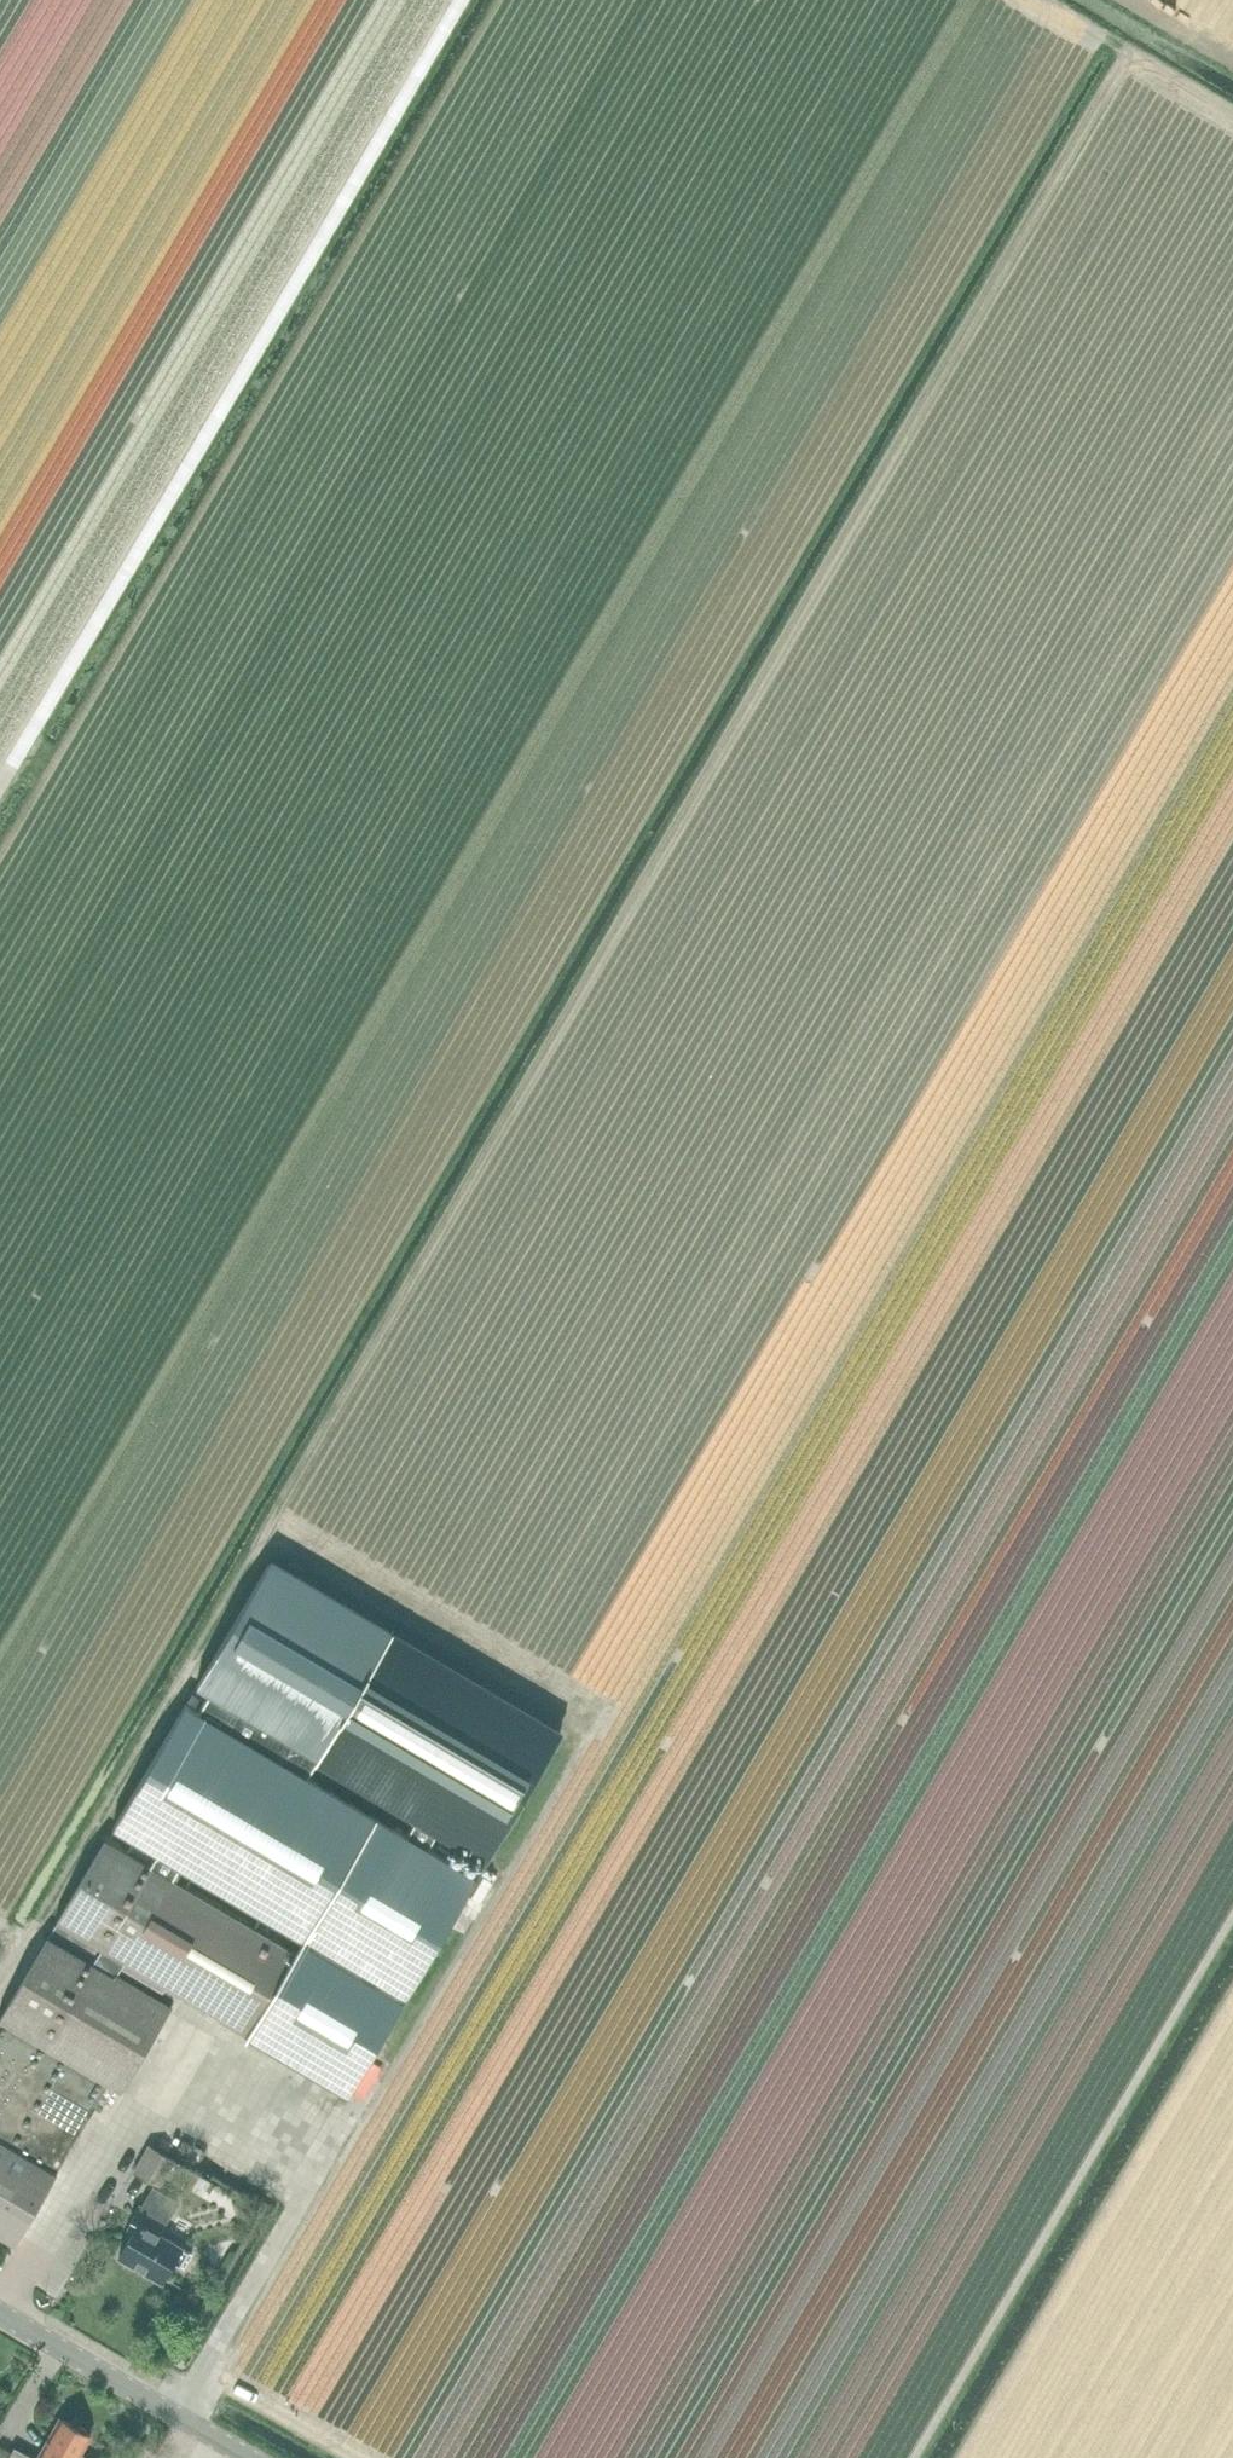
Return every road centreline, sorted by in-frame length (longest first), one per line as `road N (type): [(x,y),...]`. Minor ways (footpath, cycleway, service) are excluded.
road 1 (unclassified): [(249,2457),(0,2314)]

